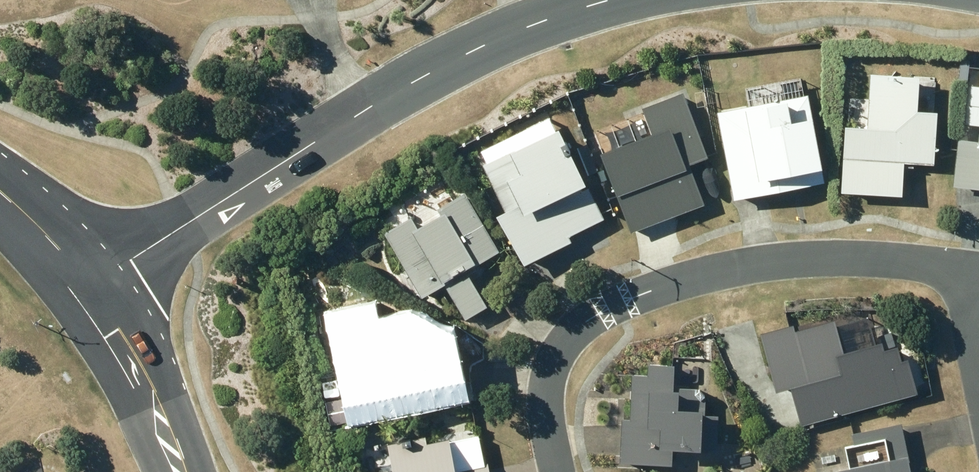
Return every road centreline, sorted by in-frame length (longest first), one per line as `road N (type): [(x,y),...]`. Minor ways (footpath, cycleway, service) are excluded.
road 1 (tertiary): [(87,287),(457,57),(606,0)]
road 2 (residential): [(555,471),(552,366),(571,332),(617,303),(766,262),(848,258),(961,268)]
road 3 (residential): [(87,287),(154,406),(180,471)]
road 4 (tertiary): [(0,188),(87,287)]

